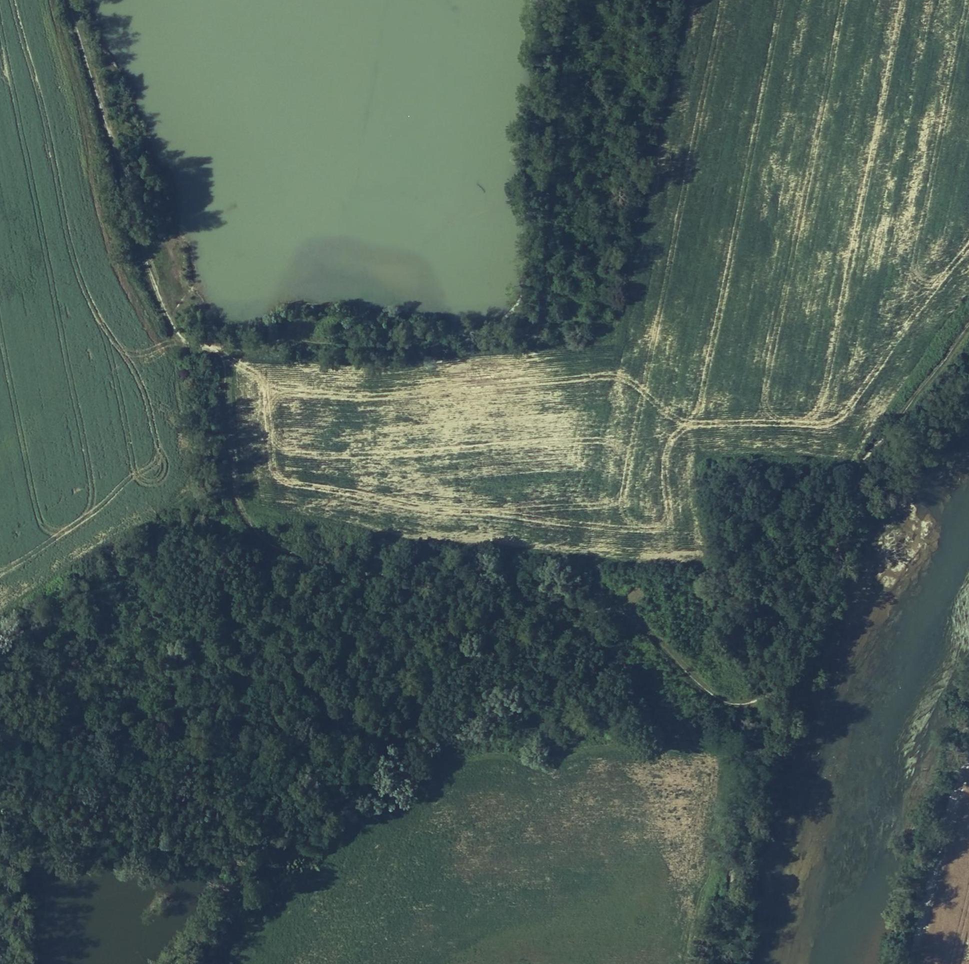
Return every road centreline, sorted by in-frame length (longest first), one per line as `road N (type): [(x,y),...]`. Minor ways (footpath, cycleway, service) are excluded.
road 1 (track): [(921,963),(968,773)]

